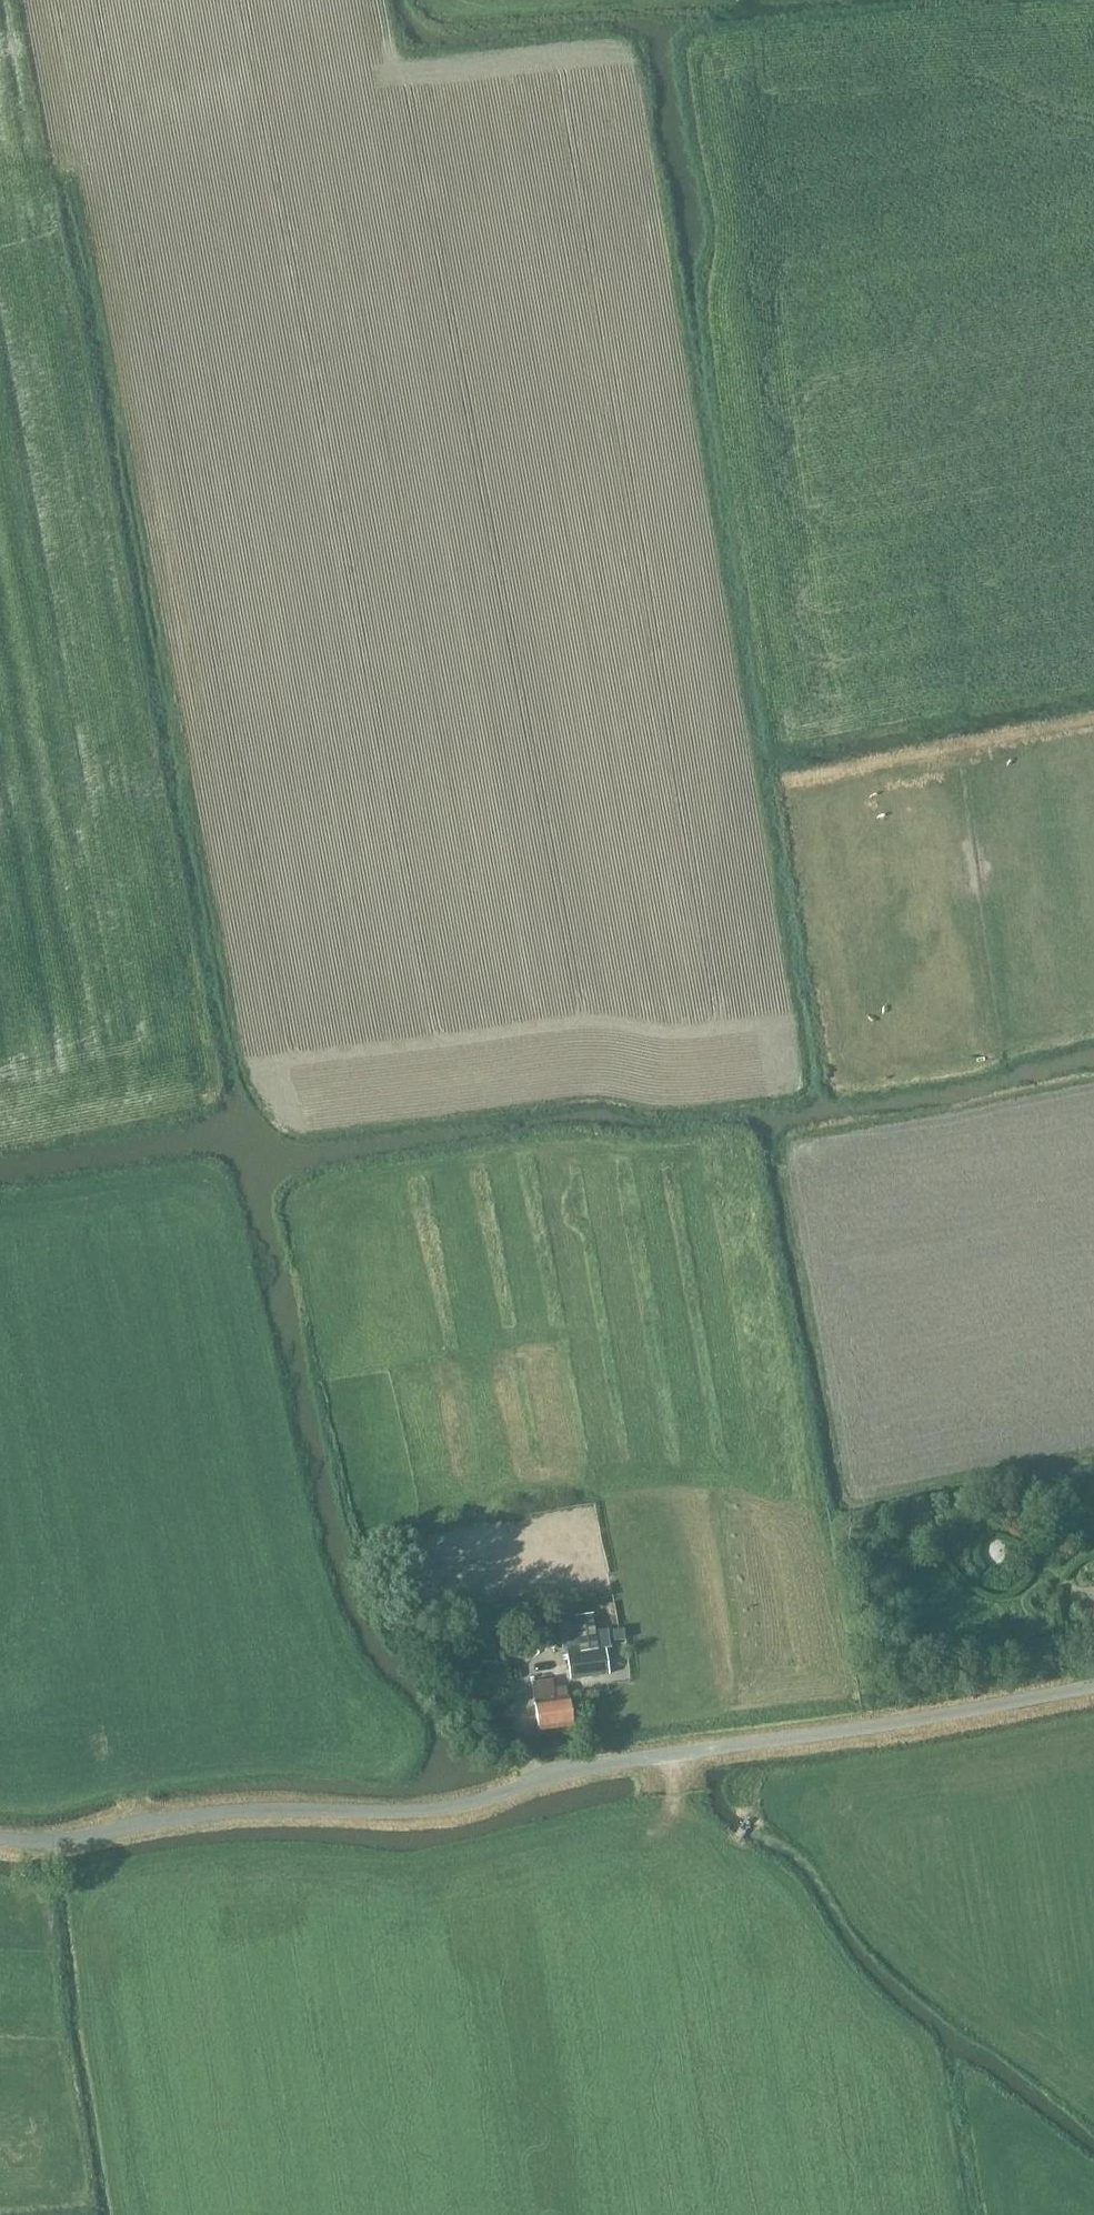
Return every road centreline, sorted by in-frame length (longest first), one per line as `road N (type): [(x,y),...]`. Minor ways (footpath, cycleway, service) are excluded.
road 1 (unclassified): [(0,1841),(47,1845),(222,1815),(451,1809),(610,1769),(1093,1690)]
road 2 (track): [(671,1760),(682,1814),(729,1852),(751,1817)]

